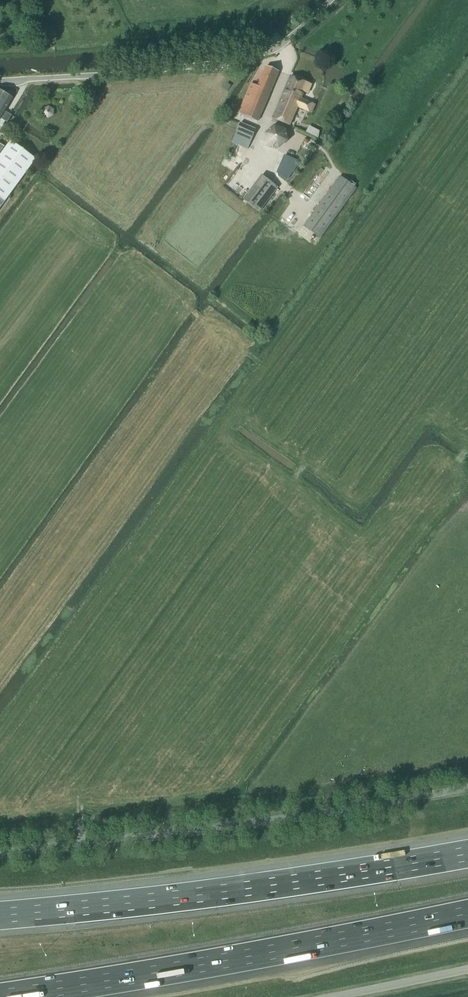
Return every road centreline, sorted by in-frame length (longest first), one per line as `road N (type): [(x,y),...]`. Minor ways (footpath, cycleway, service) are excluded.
road 1 (motorway): [(0,996),(467,916)]
road 2 (motorway): [(467,854),(0,916)]
road 3 (unclassified): [(0,851),(467,790)]
road 4 (unclassified): [(331,0),(280,46),(251,57),(0,81)]
road 5 (unclassified): [(467,970),(335,996)]

